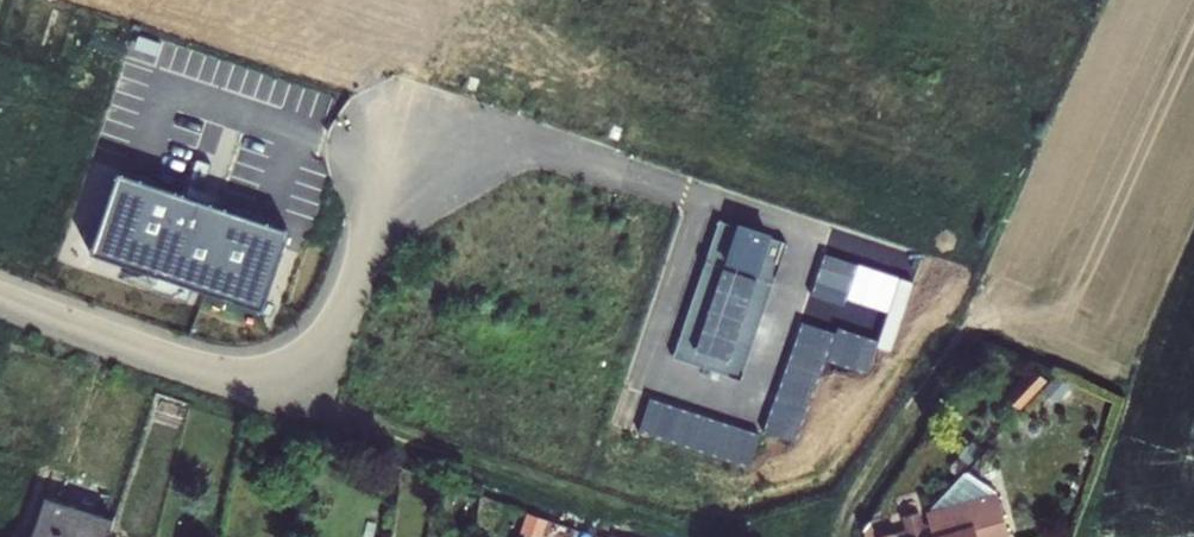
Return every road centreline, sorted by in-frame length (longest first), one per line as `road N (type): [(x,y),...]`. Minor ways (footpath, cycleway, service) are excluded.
road 1 (residential): [(414,105),(337,334),(309,363),(266,376),(215,372),(0,304)]

